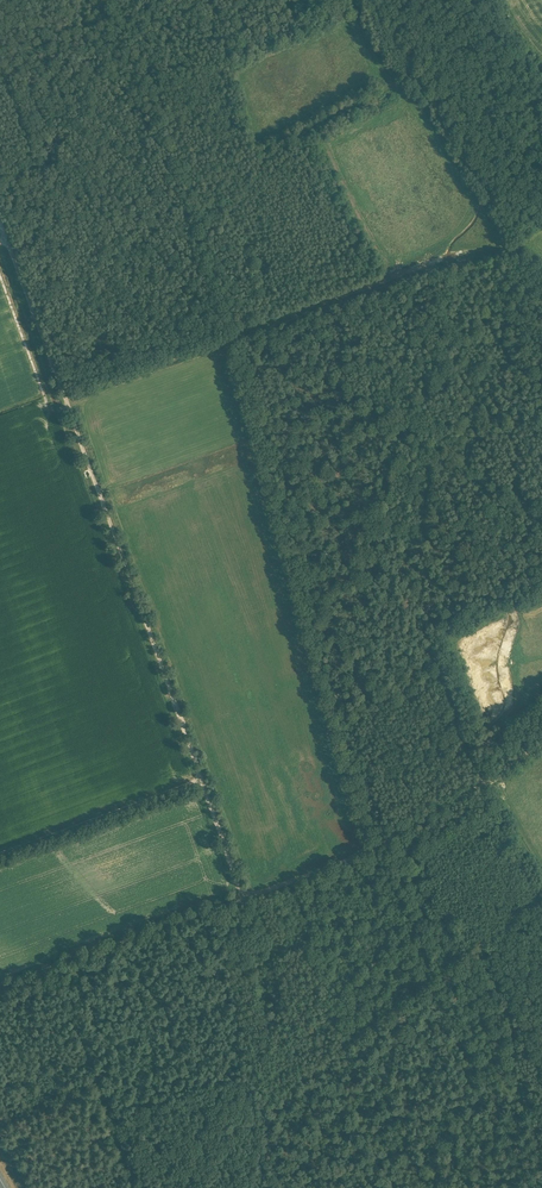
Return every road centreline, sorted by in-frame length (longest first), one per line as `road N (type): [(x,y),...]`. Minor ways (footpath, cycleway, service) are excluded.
road 1 (track): [(109,0),(145,69),(230,341),(371,849)]
road 2 (track): [(0,275),(50,404),(65,406),(242,895),(257,890)]
road 3 (track): [(248,893),(50,965),(132,1187)]
road 4 (track): [(398,427),(337,726)]
road 5 (track): [(396,81),(182,188)]
road 6 (track): [(371,849),(541,743)]
road 7 (track): [(386,282),(228,337)]
road 8 (track): [(473,937),(541,1074)]
road 9 (track): [(288,1187),(279,1112),(312,1078)]
road 10 (track): [(257,890),(371,849)]

